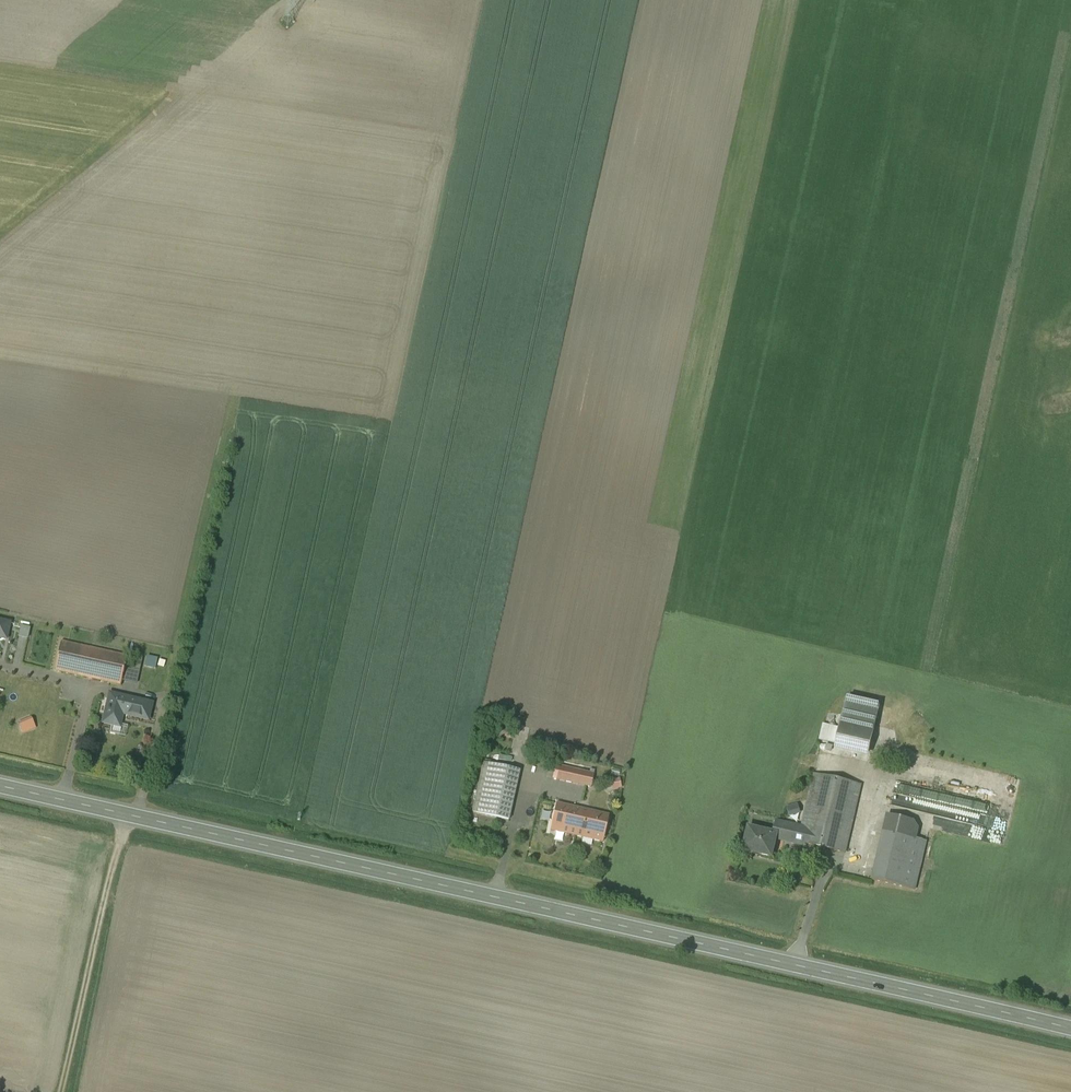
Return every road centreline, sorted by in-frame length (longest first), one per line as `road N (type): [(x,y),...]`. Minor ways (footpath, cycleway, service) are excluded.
road 1 (secondary): [(0,787),(1070,1030)]

